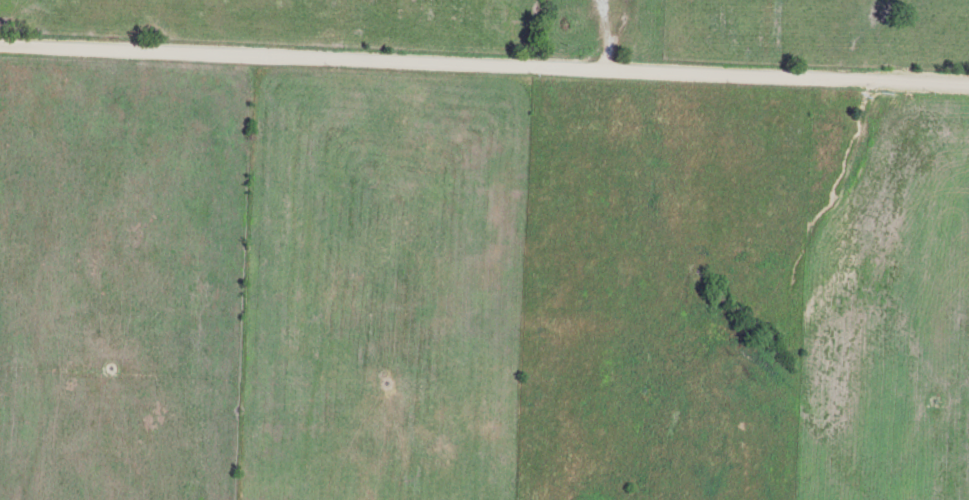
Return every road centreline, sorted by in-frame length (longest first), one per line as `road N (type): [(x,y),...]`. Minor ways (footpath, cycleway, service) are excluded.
road 1 (residential): [(968,88),(0,57)]

